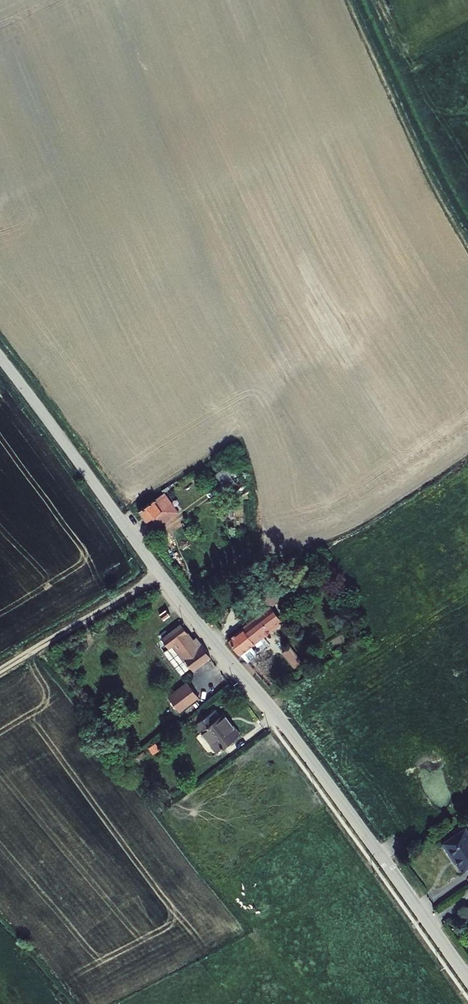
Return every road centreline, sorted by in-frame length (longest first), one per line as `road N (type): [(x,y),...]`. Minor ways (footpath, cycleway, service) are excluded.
road 1 (residential): [(0,358),(179,600),(294,736),(467,978)]
road 2 (track): [(0,673),(160,576)]

